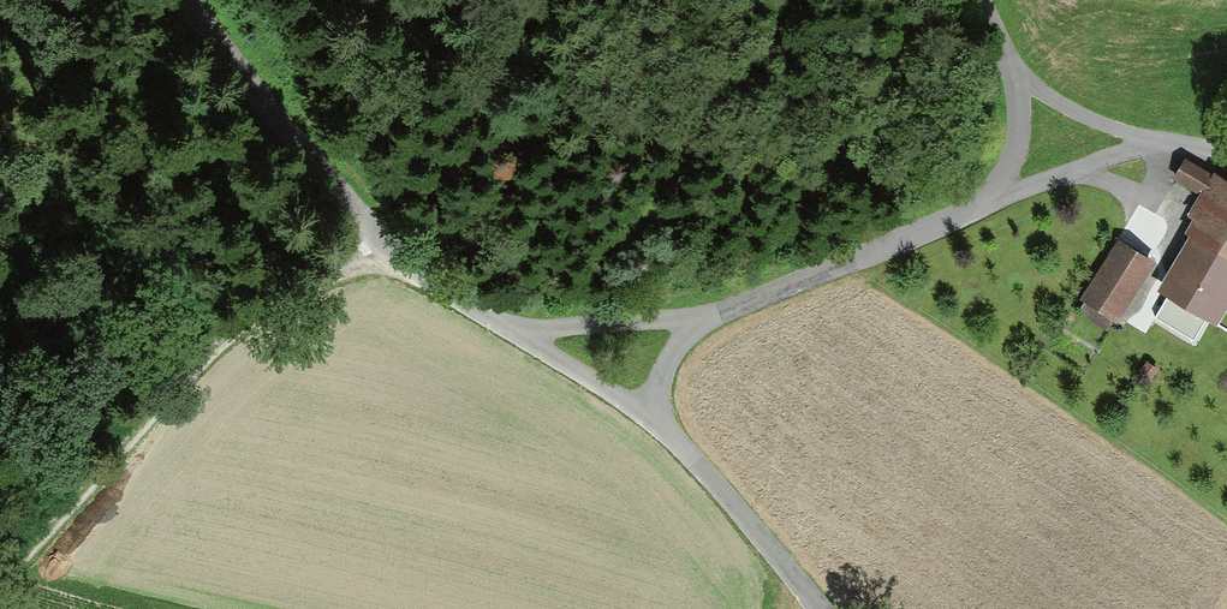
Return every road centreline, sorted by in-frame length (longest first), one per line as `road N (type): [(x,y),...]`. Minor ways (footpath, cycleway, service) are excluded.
road 1 (track): [(381,263),(422,277),(489,320),(543,332),(694,316),(851,264),(972,212),(1007,168),(1018,132),(1007,56),(979,0)]
road 2 (track): [(381,263),(328,272),(264,298),(207,340),(0,569)]
road 3 (track): [(816,608),(654,424),(489,320)]
road 4 (unclassified): [(178,0),(381,263)]
road 5 (track): [(1226,169),(1089,120),(1007,56)]
road 6 (track): [(1184,147),(1073,165),(972,212)]

